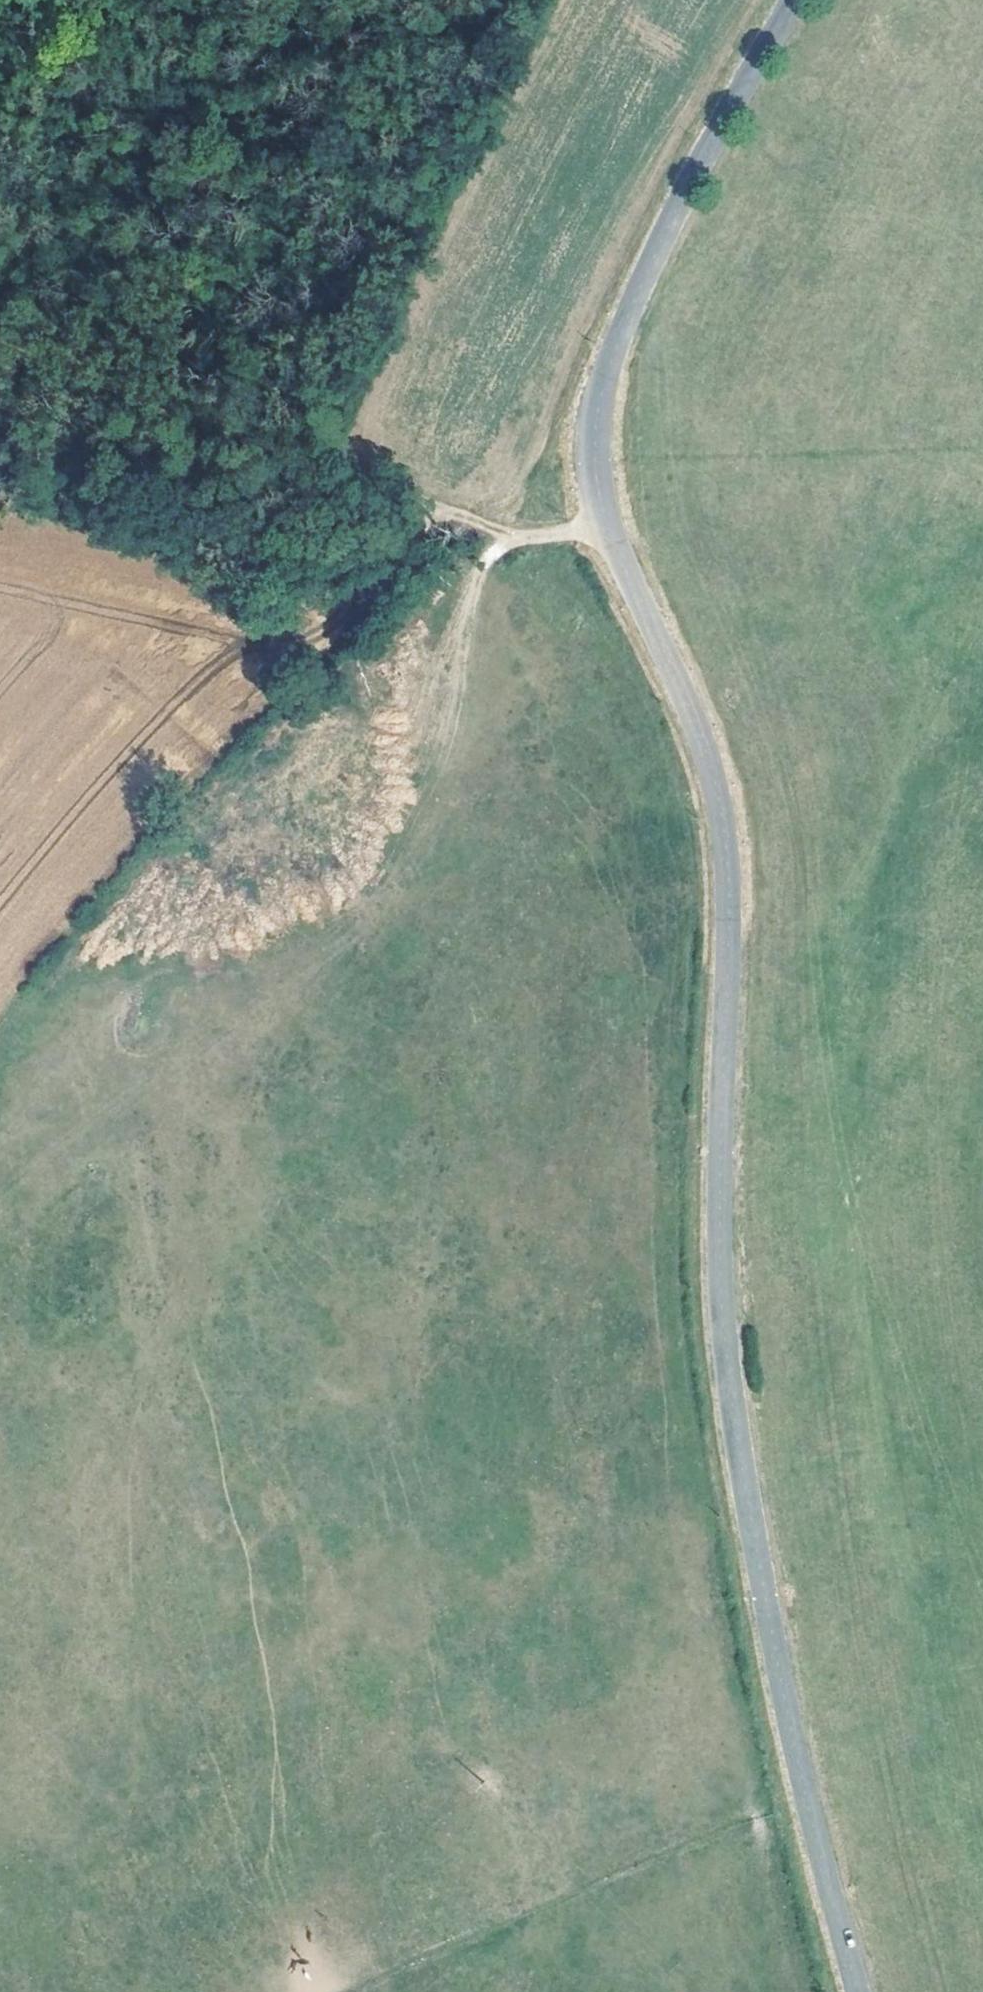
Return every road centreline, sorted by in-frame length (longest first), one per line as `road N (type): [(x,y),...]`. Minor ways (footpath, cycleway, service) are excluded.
road 1 (tertiary): [(858,1991),(793,1735),(724,1321),(728,910),(716,788),(613,541),(595,453),(605,372),(628,315),(794,0)]

